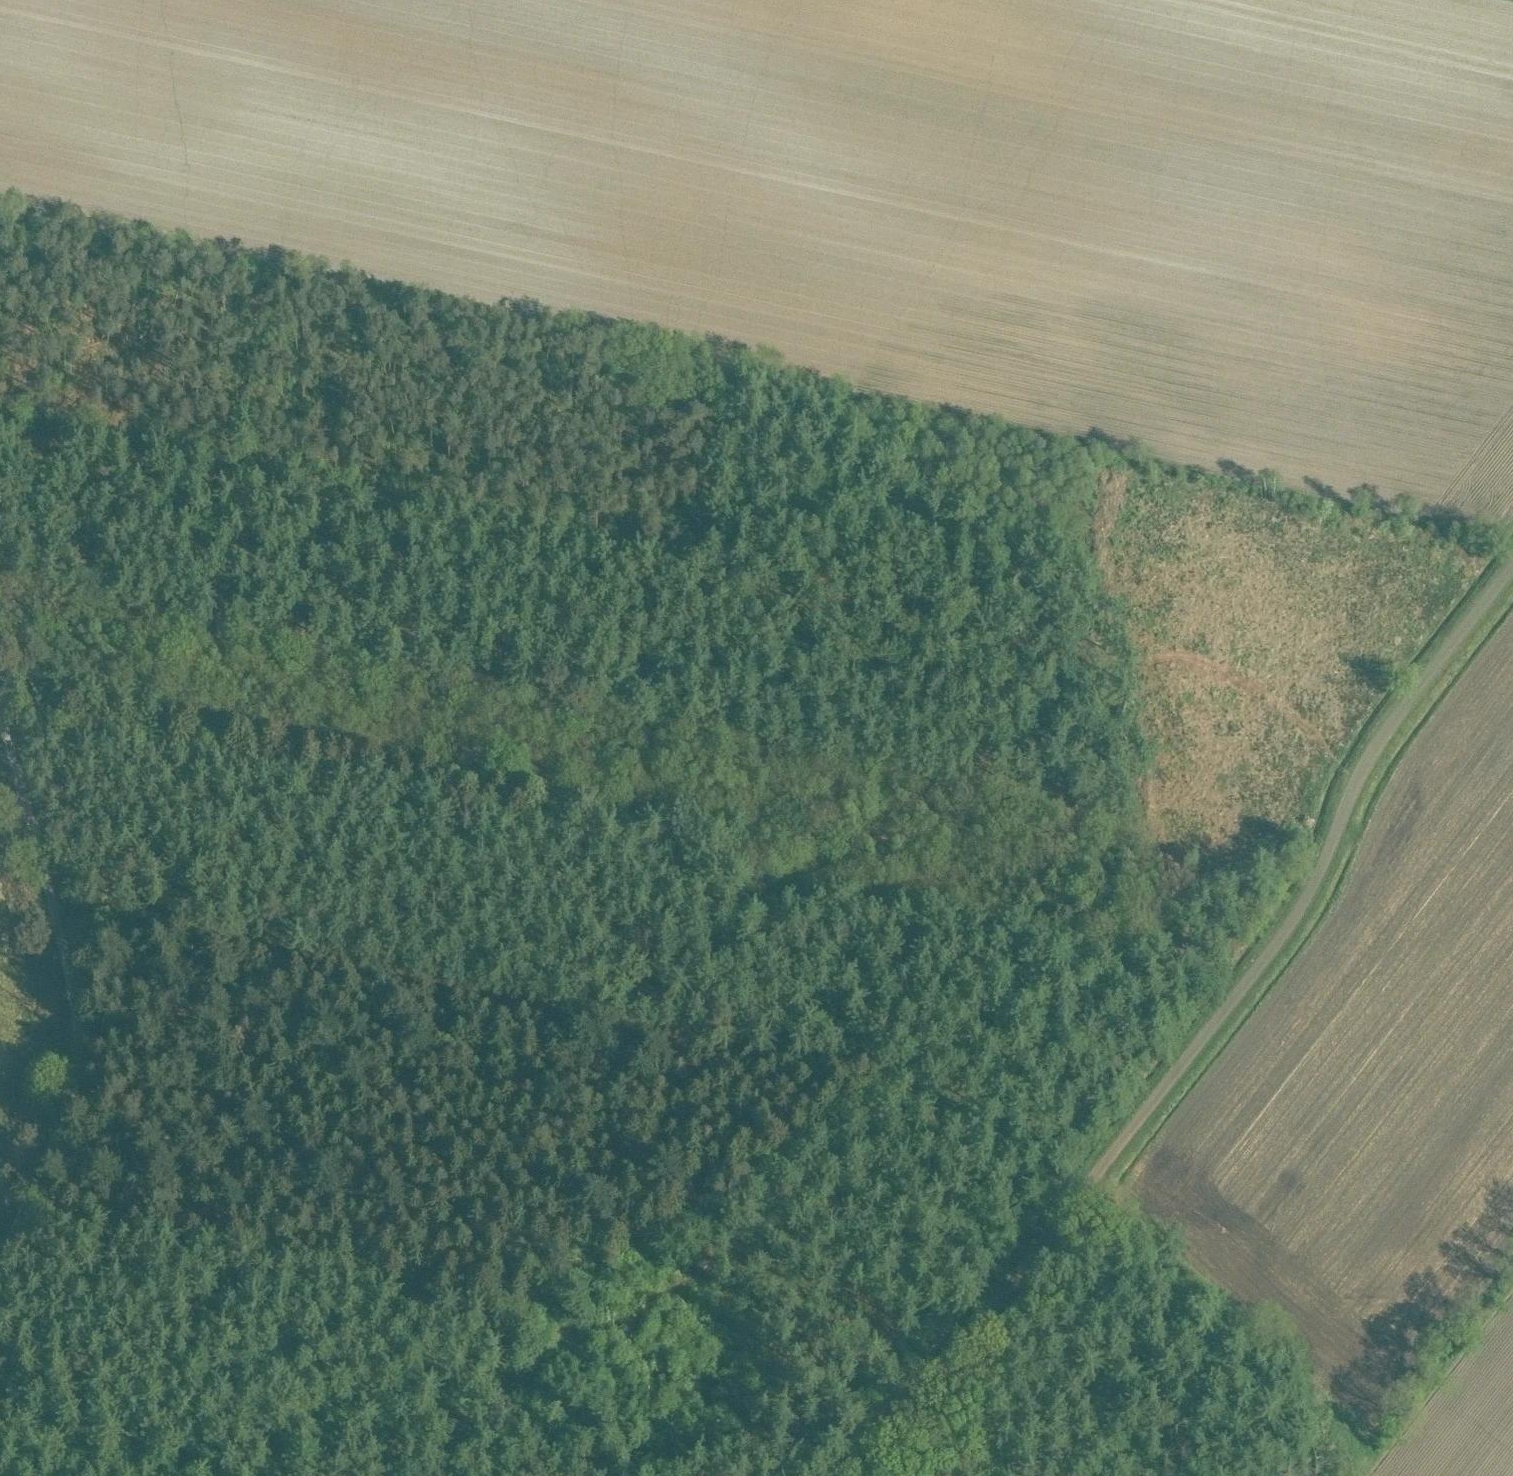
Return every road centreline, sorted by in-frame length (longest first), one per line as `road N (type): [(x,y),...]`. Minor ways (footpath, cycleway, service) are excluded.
road 1 (unclassified): [(860,1475),(1244,990),(1307,898),(1369,757),(1512,570)]
road 2 (track): [(0,705),(76,1017),(78,1064),(54,1149),(0,1266)]

